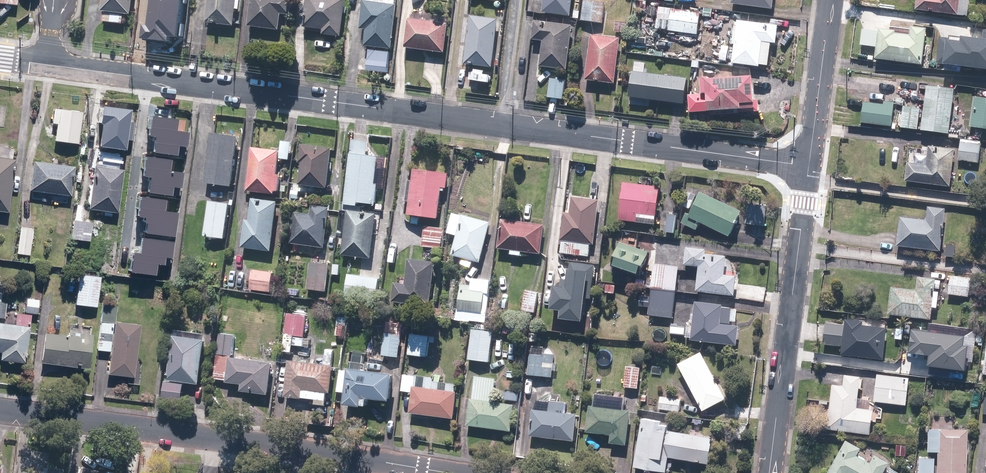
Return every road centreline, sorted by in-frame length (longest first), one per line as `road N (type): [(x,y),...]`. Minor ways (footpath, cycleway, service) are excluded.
road 1 (residential): [(809,166),(0,58)]
road 2 (residential): [(0,411),(449,472)]
road 3 (residential): [(770,472),(809,166)]
road 4 (residential): [(809,166),(831,0)]

